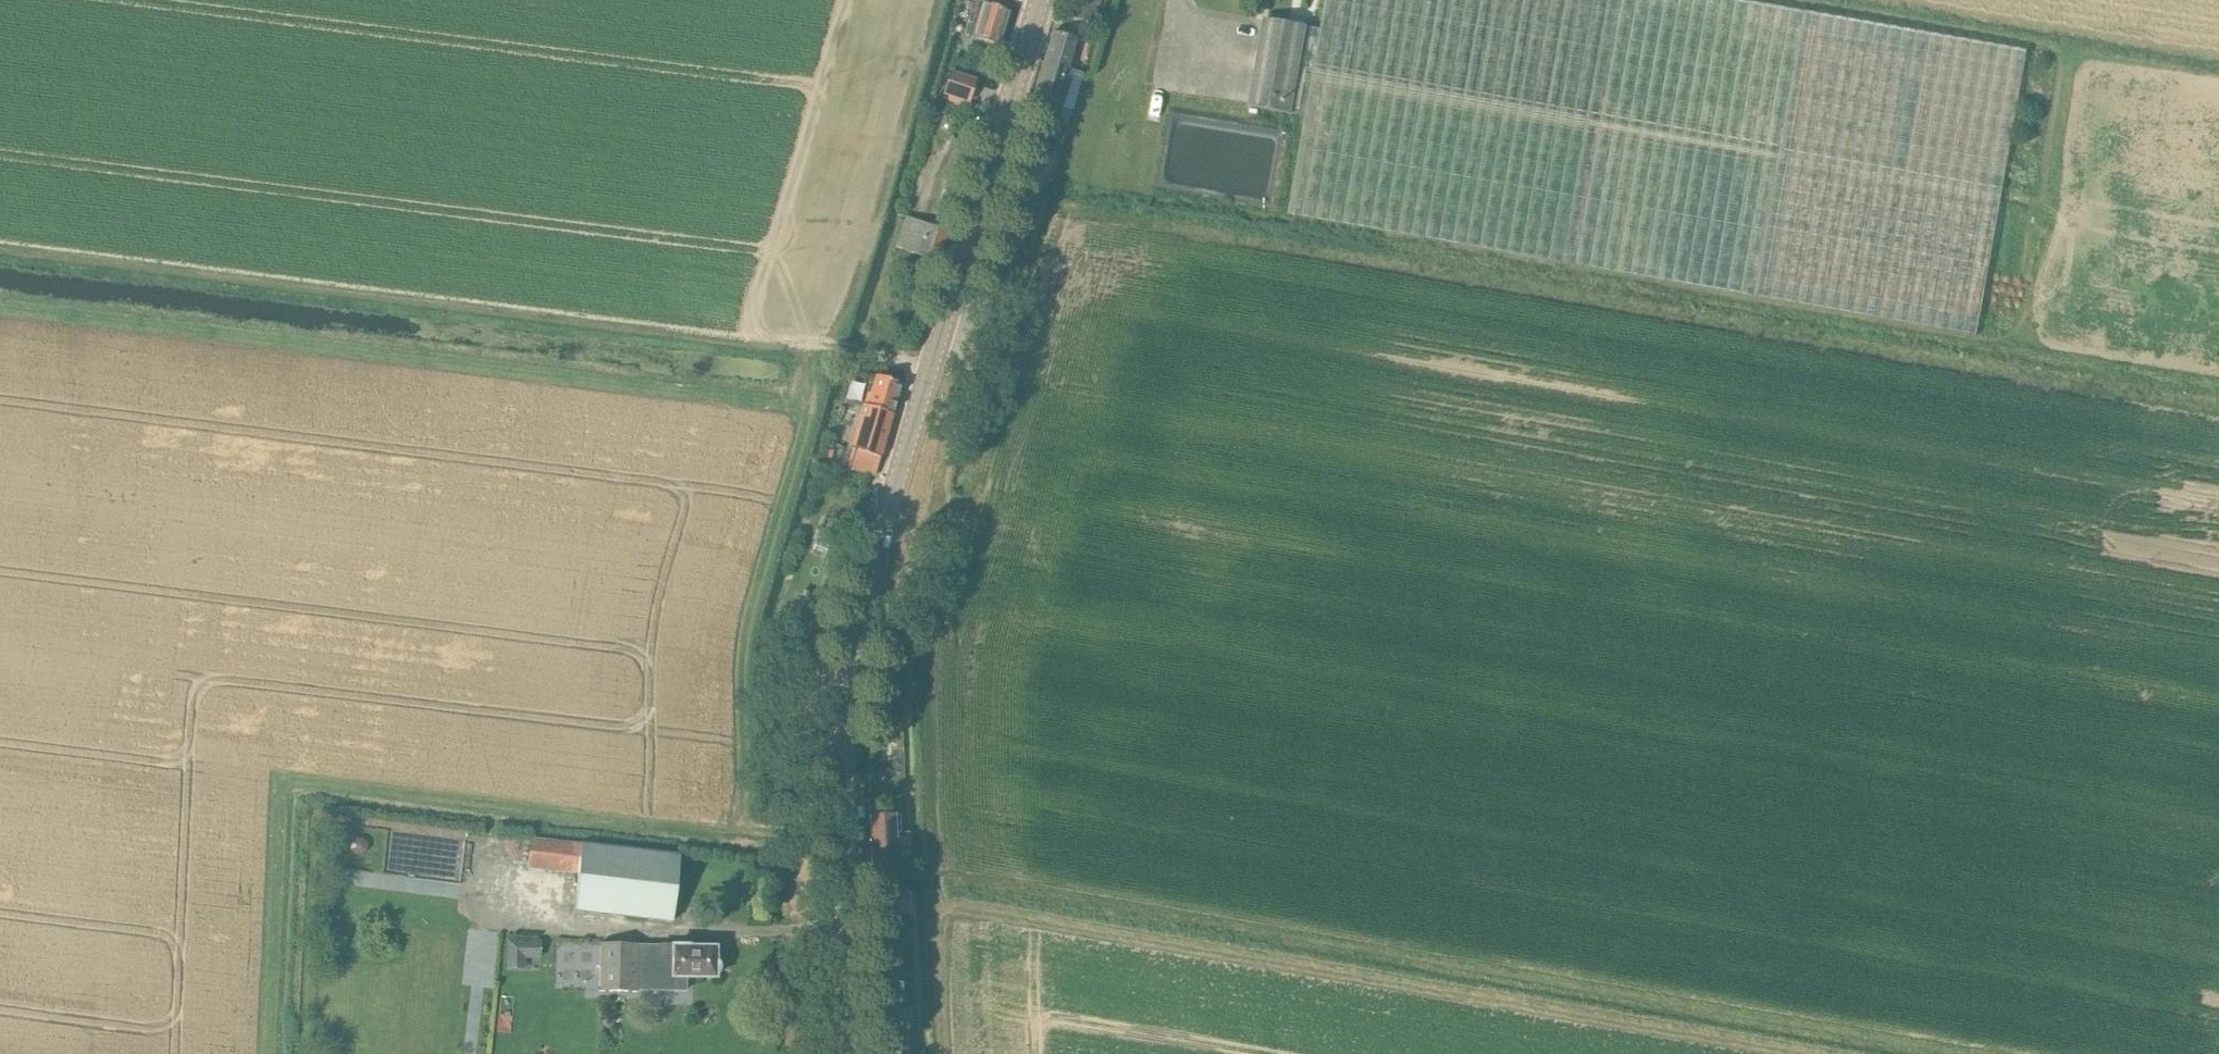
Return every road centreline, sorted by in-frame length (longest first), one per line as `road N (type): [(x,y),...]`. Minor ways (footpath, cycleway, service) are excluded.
road 1 (secondary): [(846,1053),(834,761),(843,665),(1034,0)]

